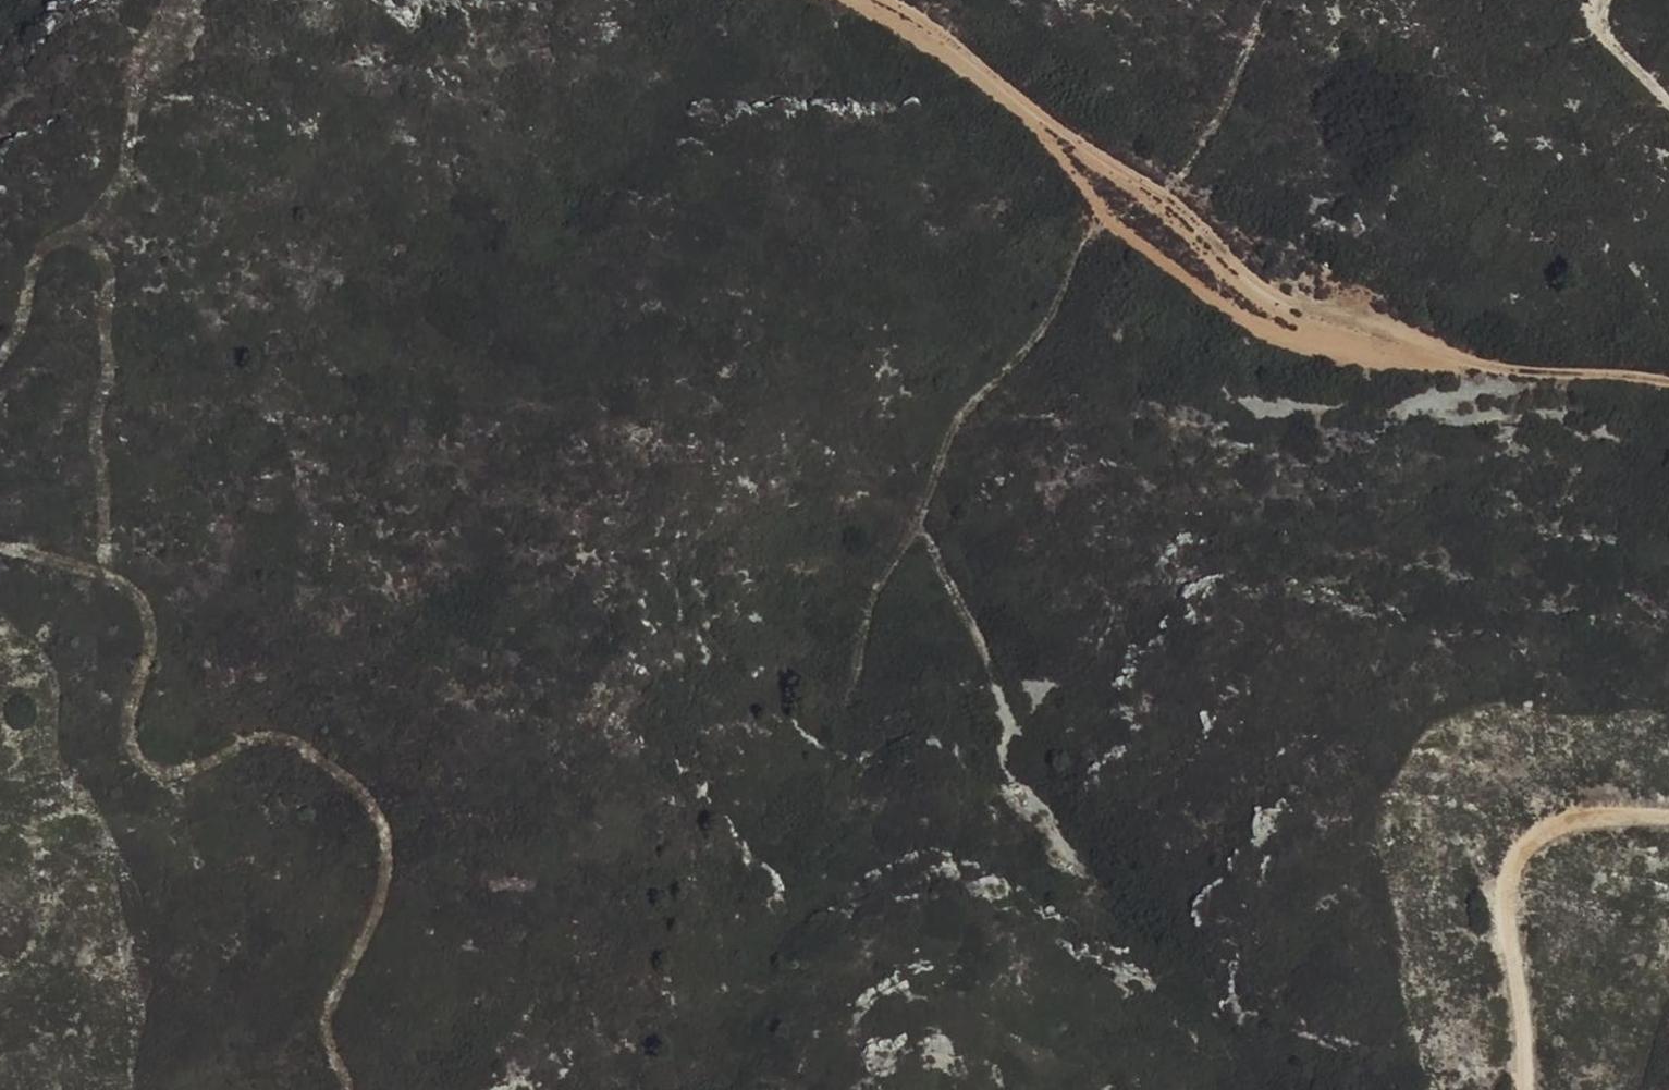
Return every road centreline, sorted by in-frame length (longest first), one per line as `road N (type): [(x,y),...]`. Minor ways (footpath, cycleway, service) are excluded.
road 1 (track): [(1668,383),(1514,371),(1230,278),(1116,169),(890,0)]
road 2 (track): [(1527,1089),(1522,853),(1551,811),(1668,813)]
road 3 (track): [(1668,96),(1603,37),(1596,0)]

